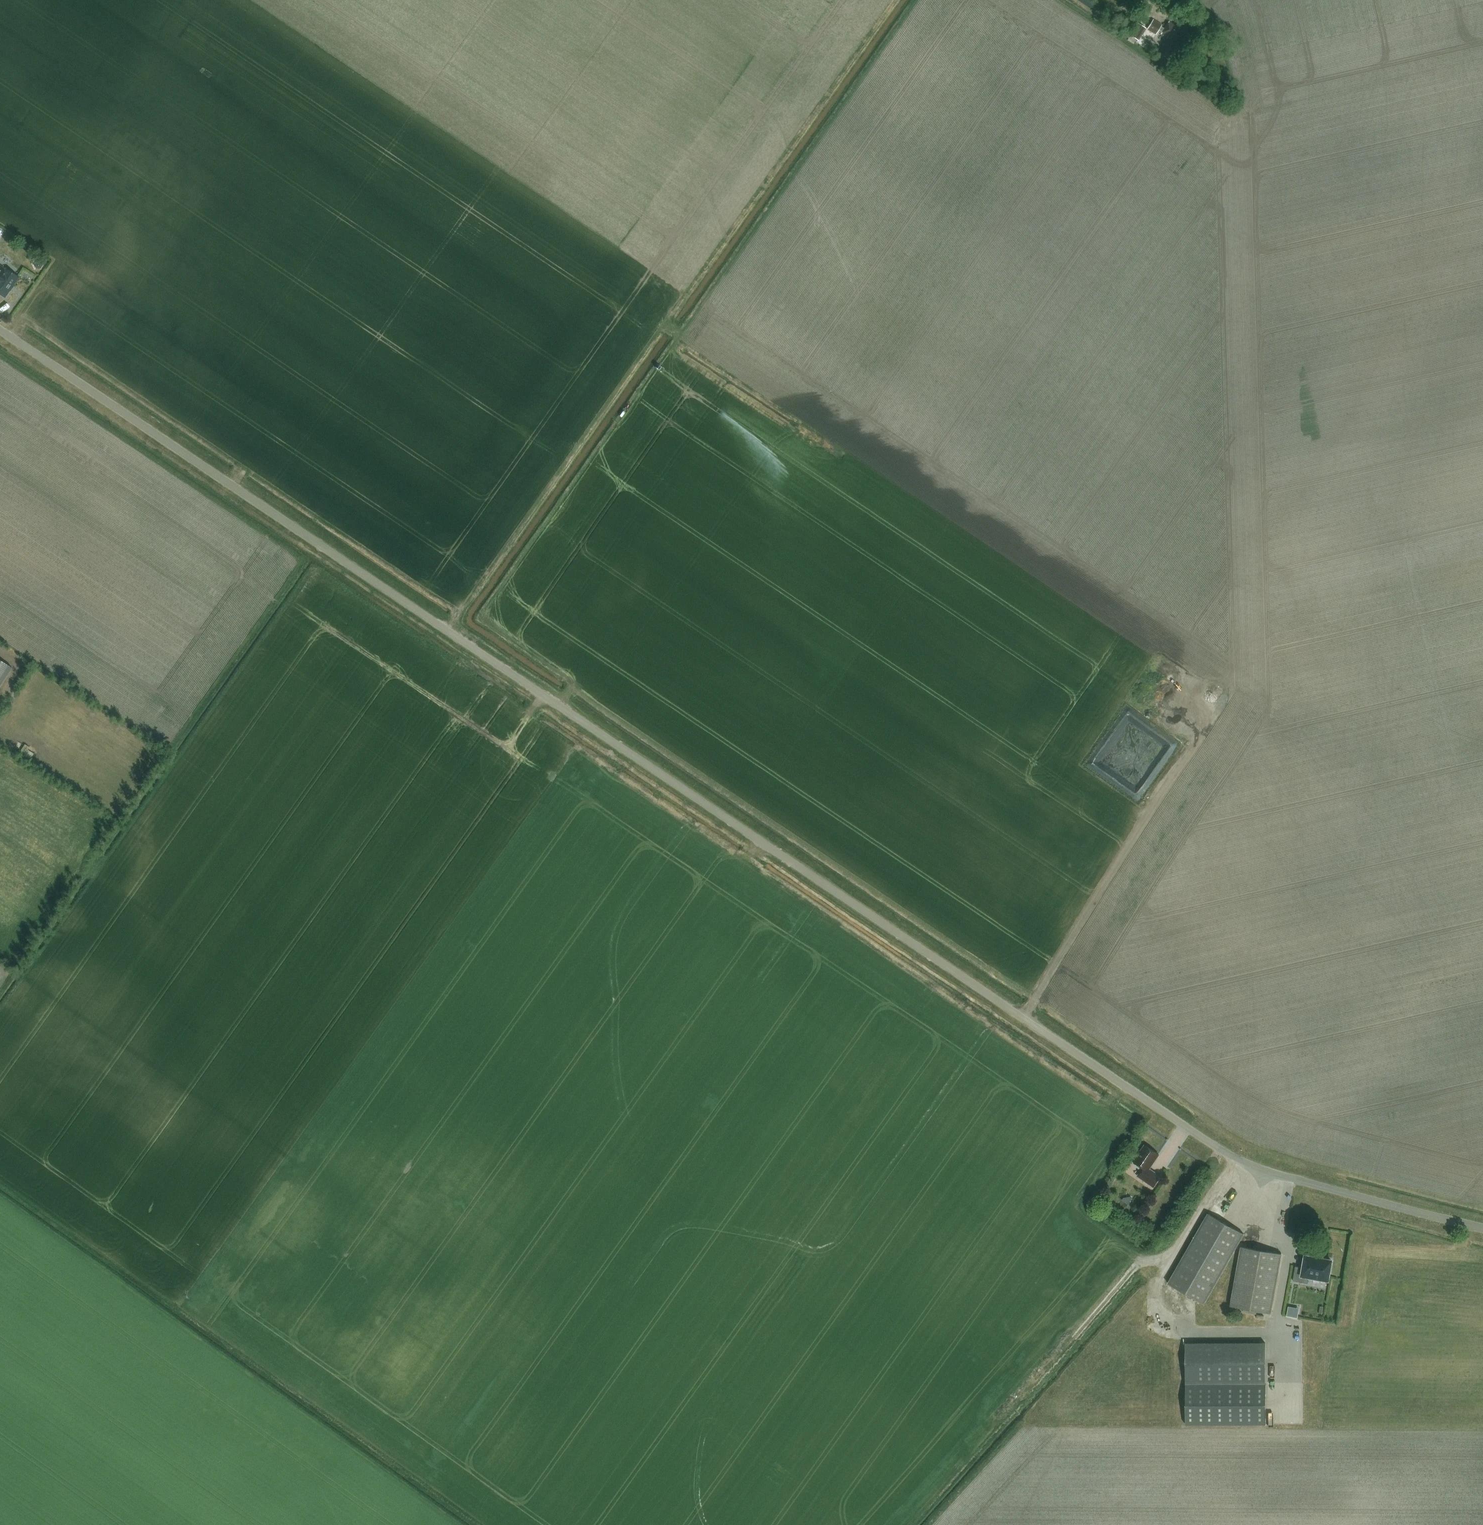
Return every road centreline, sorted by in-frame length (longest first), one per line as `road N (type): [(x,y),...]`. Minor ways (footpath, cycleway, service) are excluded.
road 1 (unclassified): [(1482,1230),(1262,1167),(1196,1135),(0,328)]

